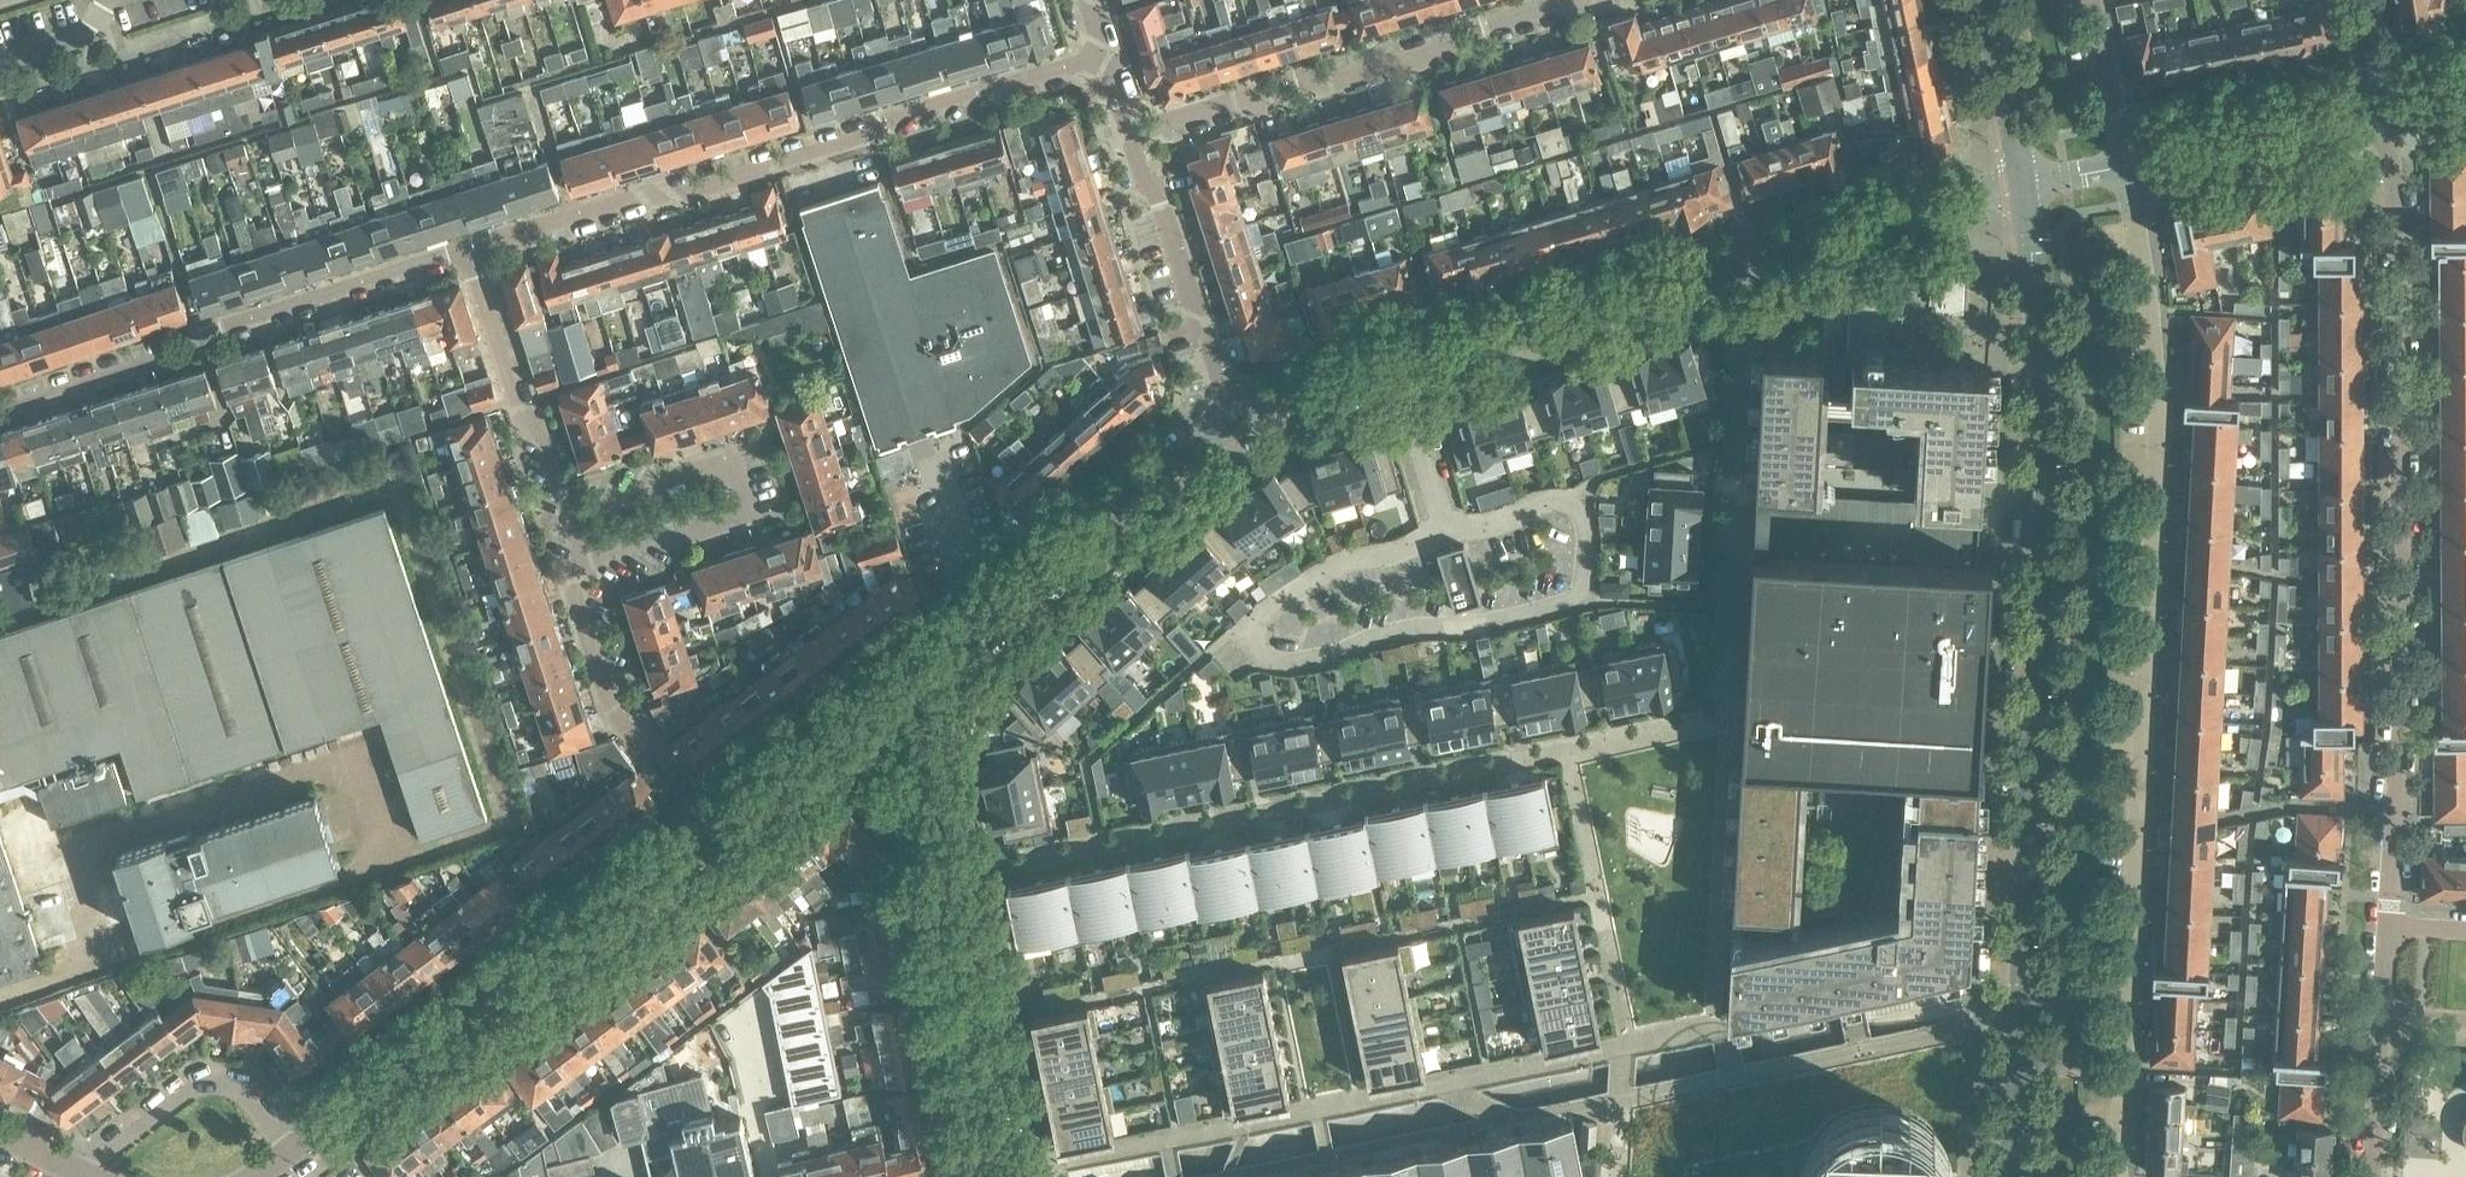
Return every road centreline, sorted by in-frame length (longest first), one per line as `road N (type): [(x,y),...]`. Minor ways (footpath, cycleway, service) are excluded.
road 1 (residential): [(2118,1176),(2158,406),(2127,164)]
road 2 (secondary): [(2025,184),(2050,421),(2014,1176)]
road 3 (residential): [(2389,937),(2402,386),(2393,185),(2380,106)]
road 4 (residential): [(1231,415),(2025,184)]
road 5 (residential): [(470,246),(1104,54)]
road 6 (residential): [(287,1148),(725,823)]
road 7 (residential): [(0,400),(470,246)]
road 8 (residential): [(1000,1176),(897,697)]
road 9 (residential): [(1133,130),(1579,0)]
road 10 (residential): [(897,697),(1231,415)]
road 11 (residential): [(586,557),(743,514),(728,460),(568,500)]
road 12 (residential): [(725,823),(657,742),(635,740),(607,701),(569,583),(586,557)]
road 13 (residential): [(1231,415),(1133,130)]
road 14 (residential): [(568,500),(545,427),(518,415),(470,246)]
road 15 (residential): [(287,1148),(243,1091),(204,1084),(84,1171)]
road 16 (residential): [(2127,164),(2380,106)]
road 17 (residential): [(725,823),(897,697)]
road 18 (secondary): [(1986,0),(2025,184)]
road 19 (residential): [(2127,164),(2089,0)]
road 20 (residential): [(2376,1176),(2383,1027)]
road 21 (residential): [(0,61),(86,33),(107,0)]

